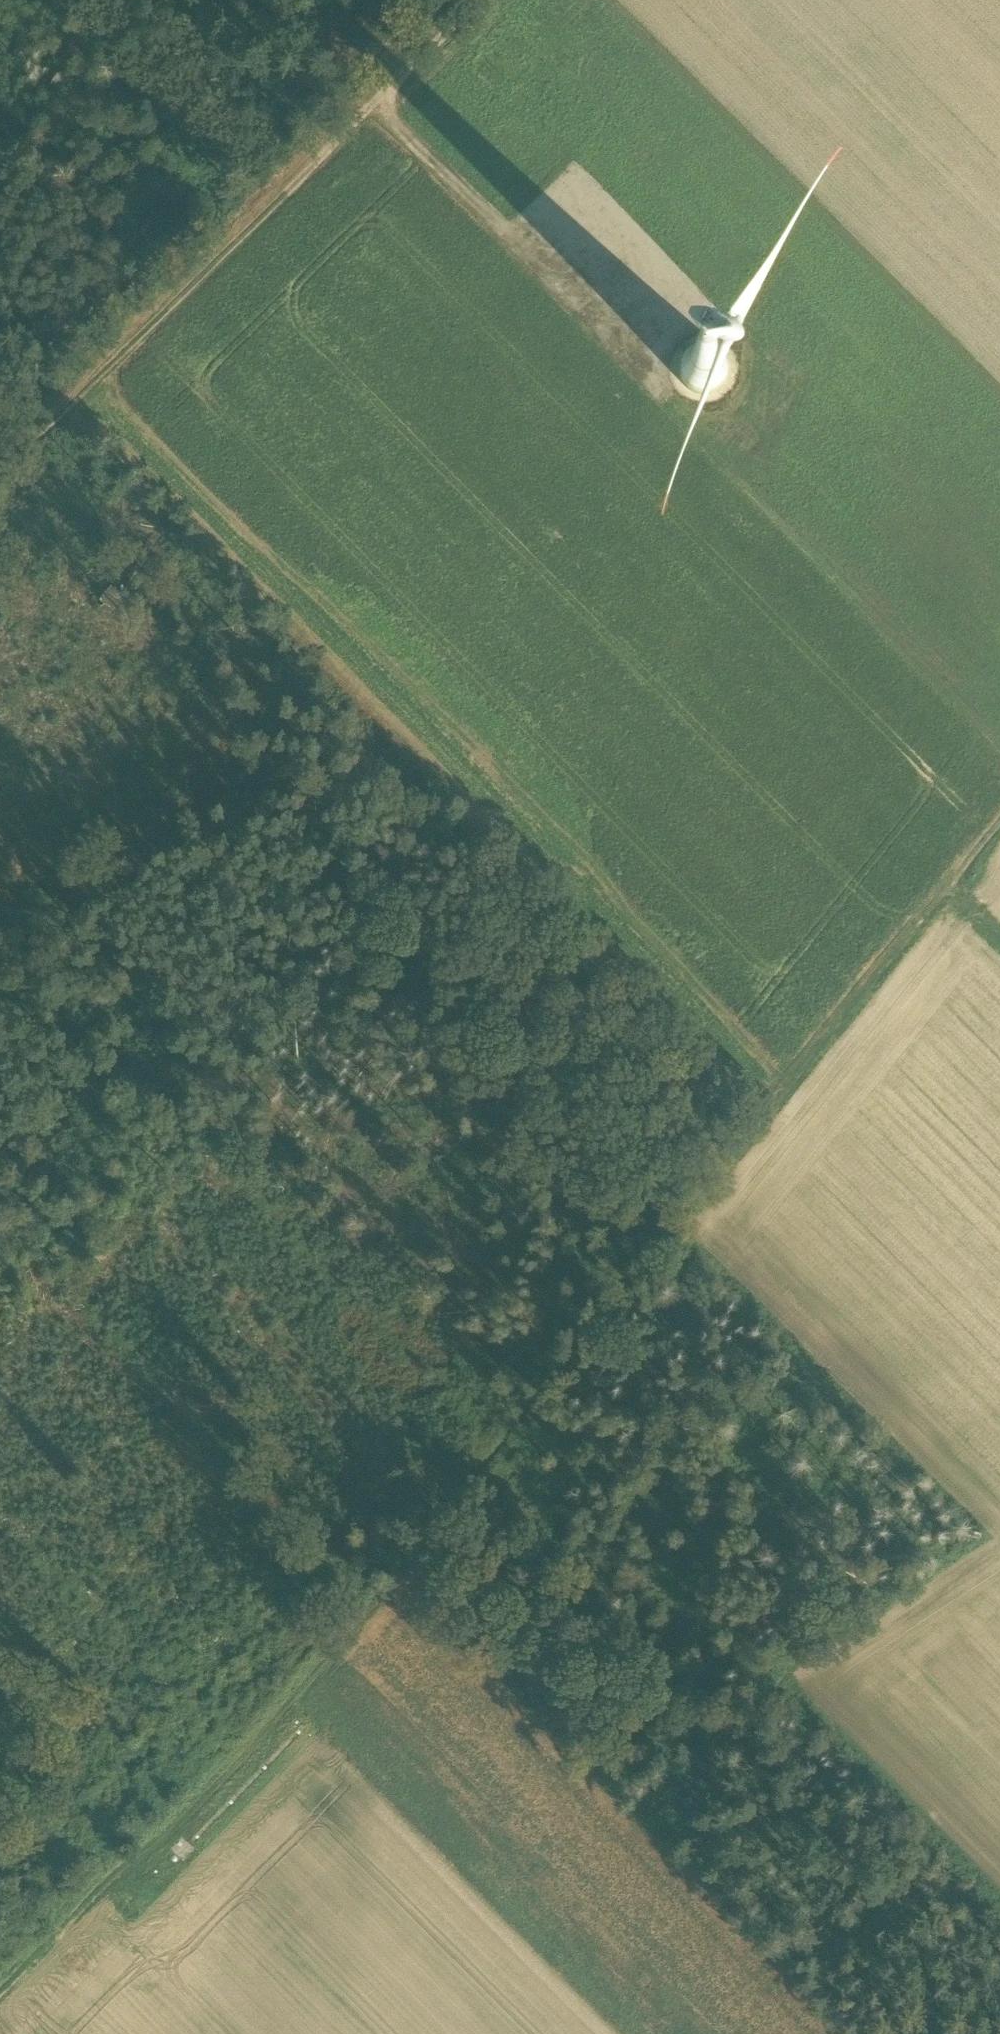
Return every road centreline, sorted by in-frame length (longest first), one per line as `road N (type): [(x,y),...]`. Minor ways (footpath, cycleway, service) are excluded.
road 1 (track): [(0,1994),(343,1640),(948,886)]
road 2 (track): [(0,470),(475,0)]

